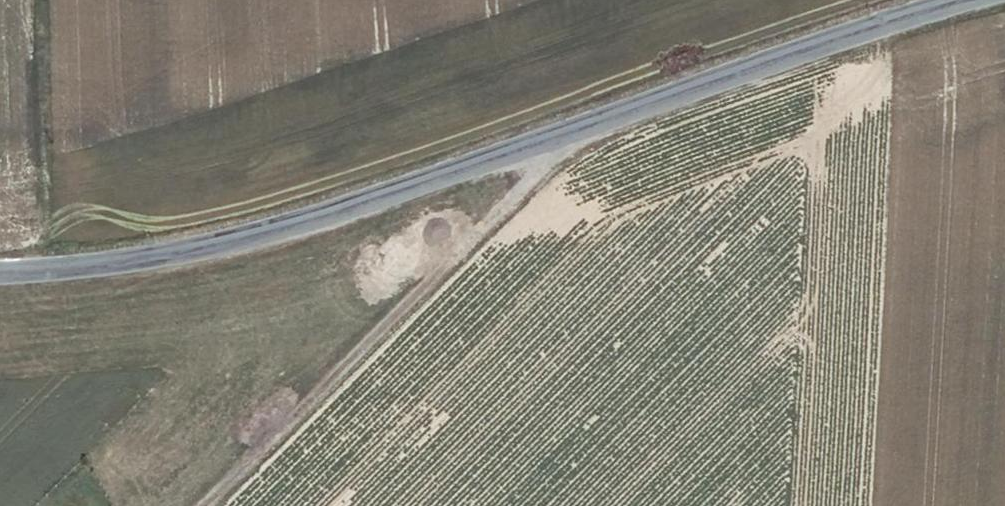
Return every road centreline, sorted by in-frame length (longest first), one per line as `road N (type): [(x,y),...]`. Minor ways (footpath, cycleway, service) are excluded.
road 1 (unclassified): [(0,271),(271,242),(593,123),(985,0)]
road 2 (track): [(593,123),(201,505)]

